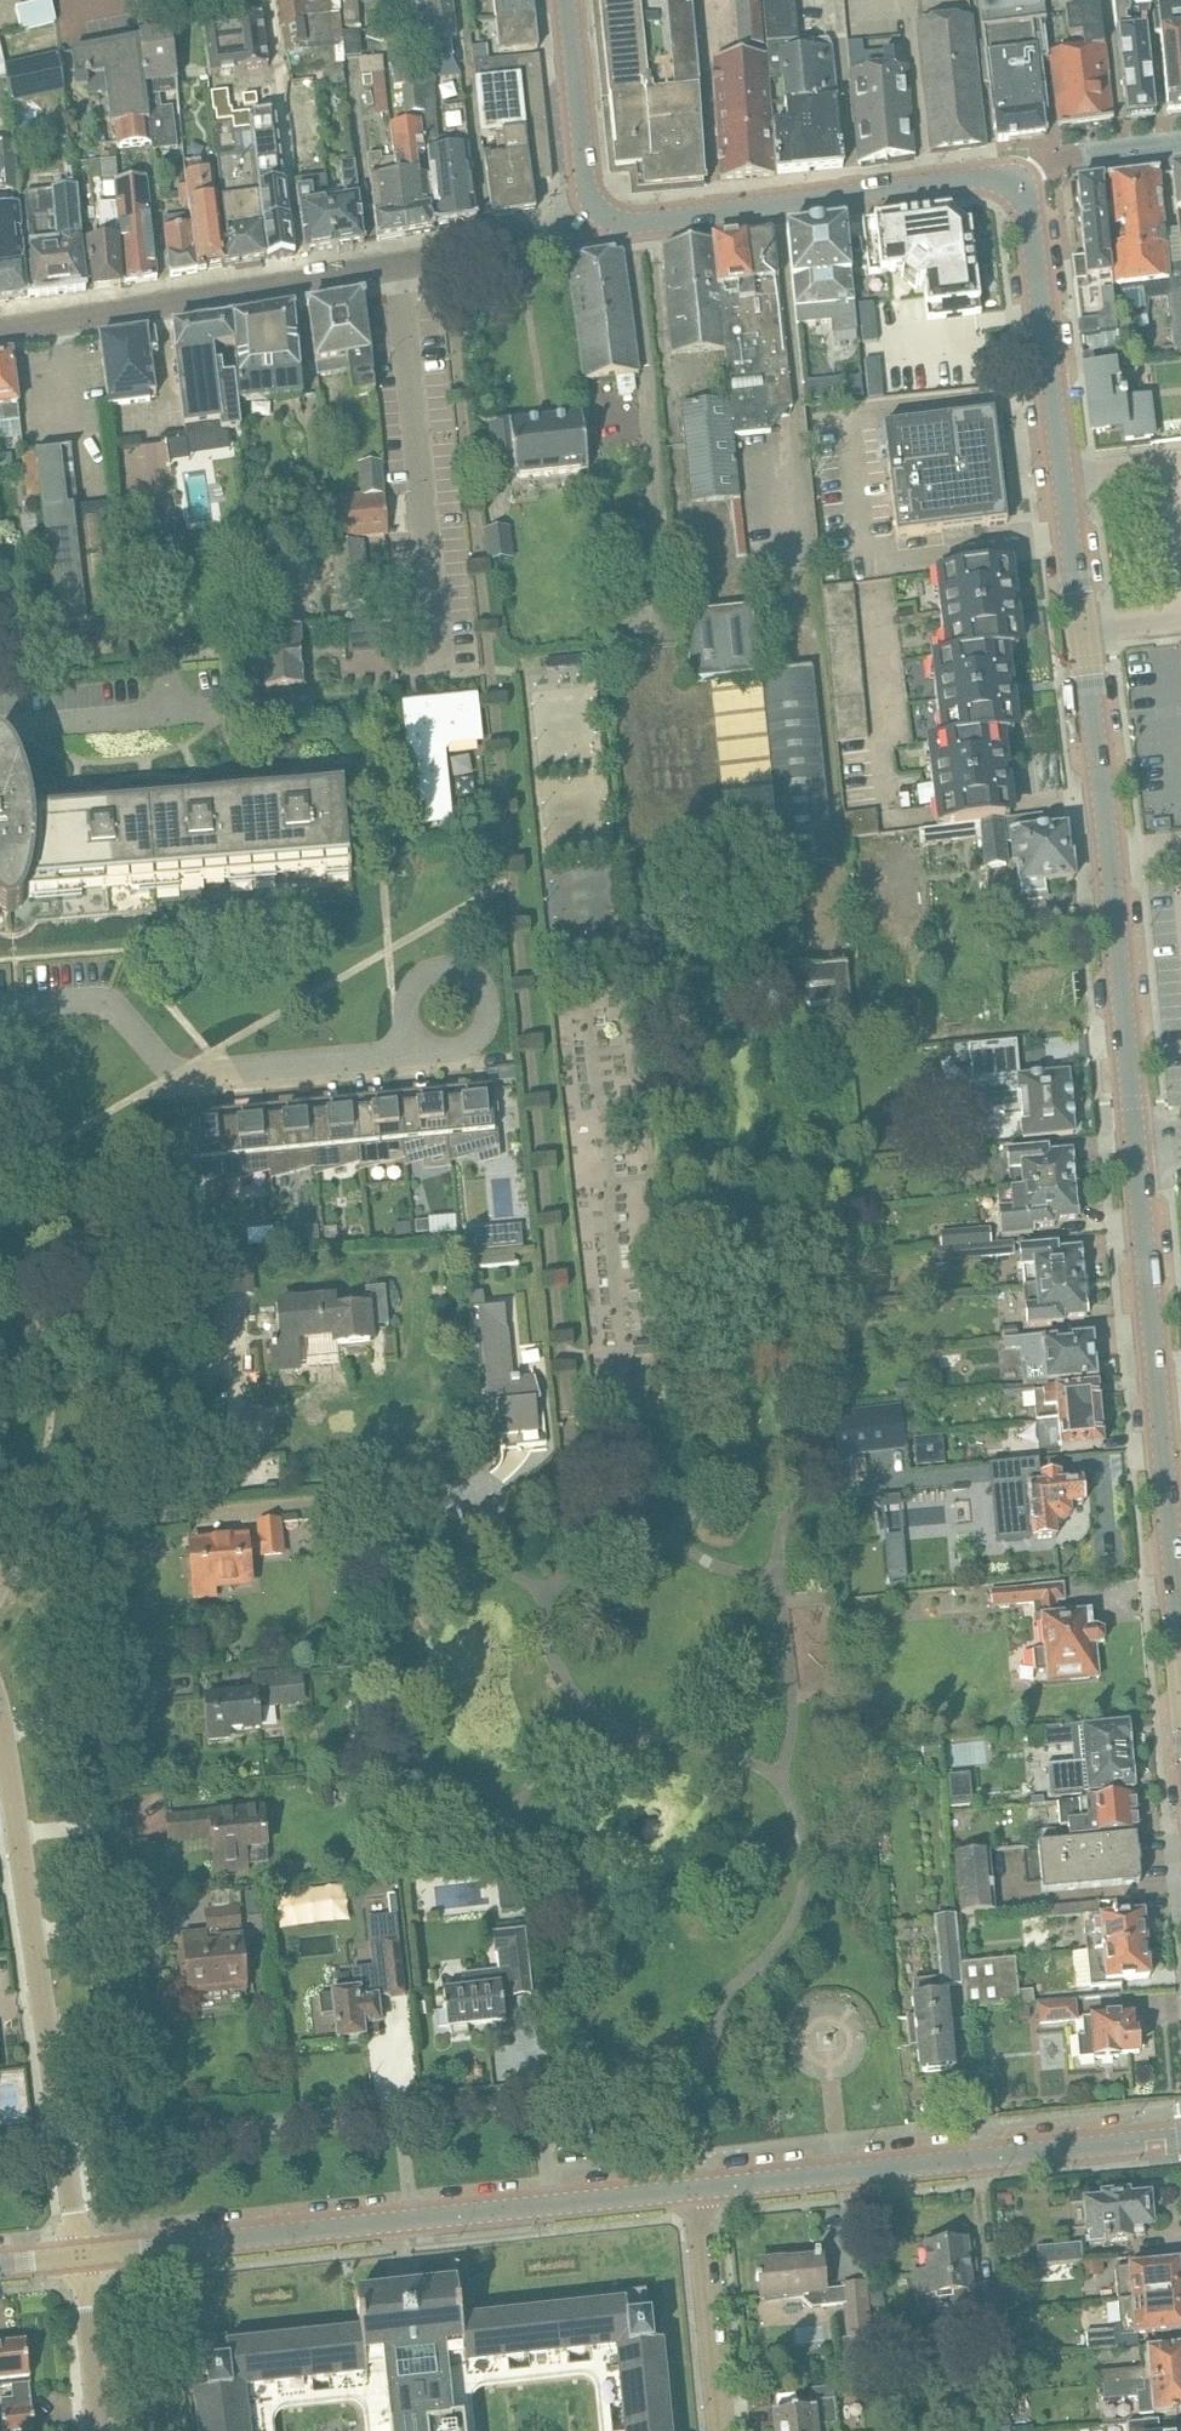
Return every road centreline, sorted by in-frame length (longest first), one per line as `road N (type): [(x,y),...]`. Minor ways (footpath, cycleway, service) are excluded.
road 1 (tertiary): [(1135,1149),(1064,475),(1025,192),(1017,181)]
road 2 (residential): [(80,2254),(697,2188)]
road 3 (residential): [(80,2254),(0,1715)]
road 4 (tertiary): [(1180,1634),(1135,1149)]
road 5 (residential): [(697,2188),(1180,2136)]
road 6 (residential): [(420,1043),(380,1055),(182,1069),(118,1010),(89,1001),(0,1008)]
road 7 (residential): [(441,668),(398,264)]
road 8 (residential): [(0,328),(398,264)]
road 9 (residential): [(0,1578),(28,1539),(65,1526),(361,1500)]
road 10 (tertiary): [(604,214),(633,224),(925,184)]
road 11 (residential): [(420,1043),(403,1018),(406,989),(427,968),(466,967),(489,995),(489,1022),(460,1051),(432,1050)]
road 12 (residential): [(721,2430),(697,2188)]
road 13 (residential): [(0,726),(222,710)]
road 14 (tertiary): [(604,214),(584,180),(566,0)]
road 15 (residential): [(398,264),(538,240),(604,214)]
road 16 (residential): [(925,184),(906,0)]
road 17 (residential): [(100,2430),(80,2254)]
road 18 (residential): [(1180,142),(1080,155),(1017,181)]

